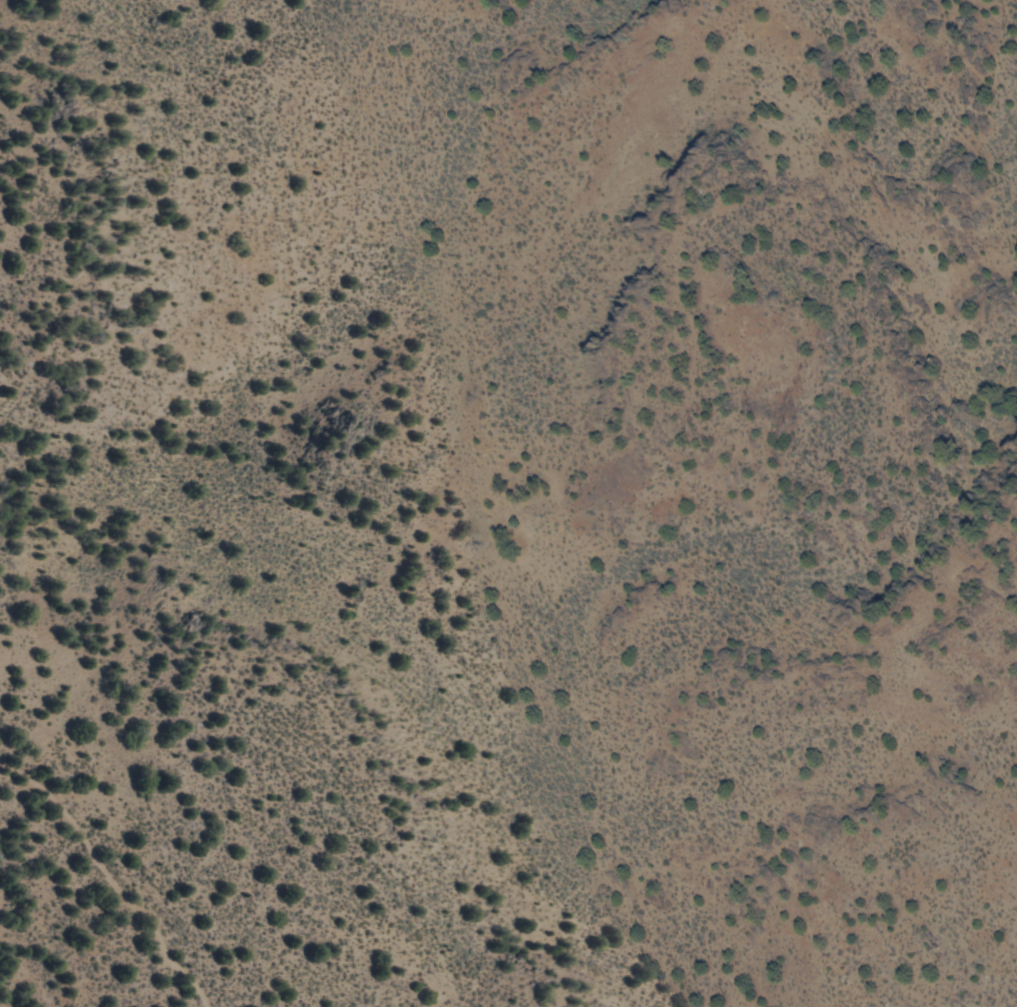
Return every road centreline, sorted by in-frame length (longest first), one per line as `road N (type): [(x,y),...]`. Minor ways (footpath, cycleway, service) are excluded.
road 1 (track): [(281,1006),(278,946),(261,929),(255,867),(169,761),(0,635)]

